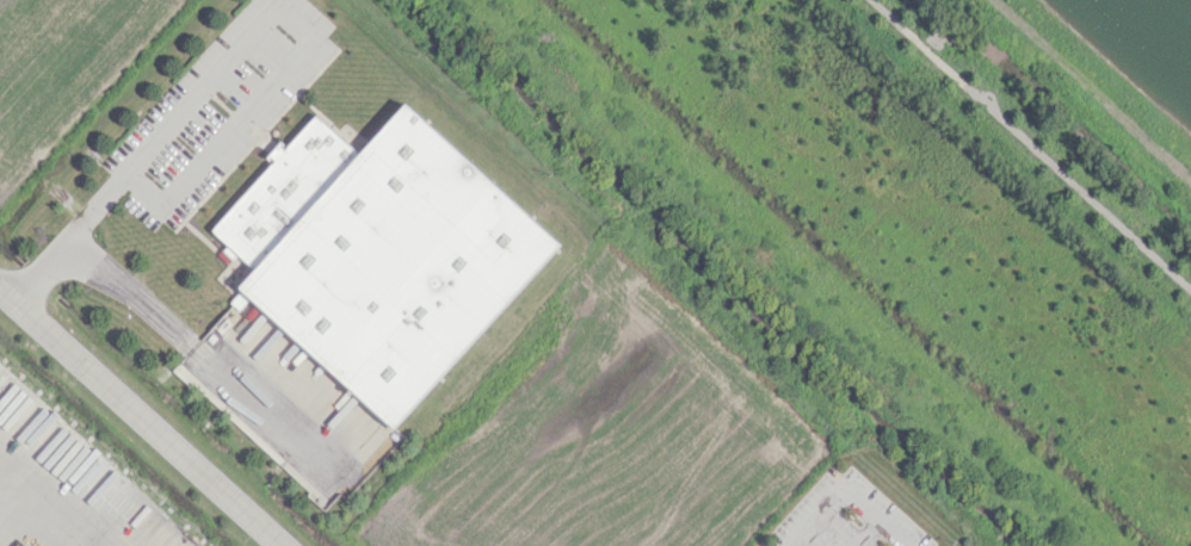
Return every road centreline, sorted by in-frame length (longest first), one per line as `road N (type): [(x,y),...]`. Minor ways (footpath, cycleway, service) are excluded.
road 1 (residential): [(283,545),(0,288)]

